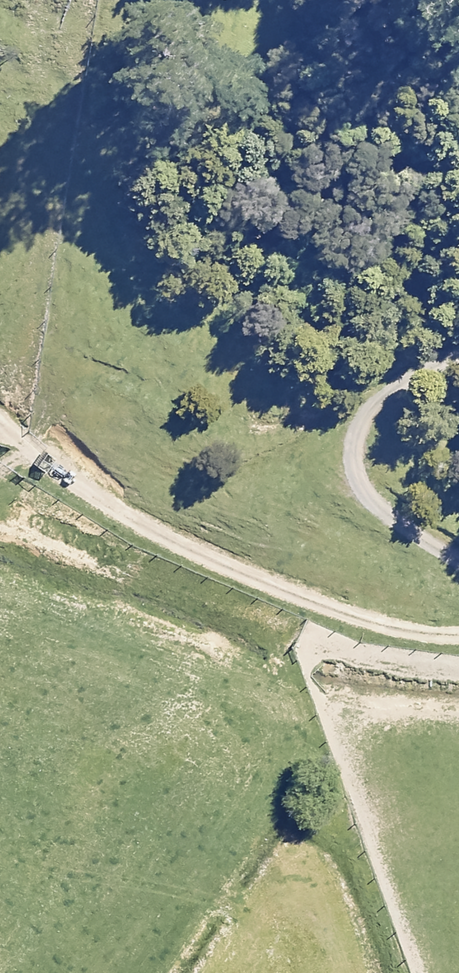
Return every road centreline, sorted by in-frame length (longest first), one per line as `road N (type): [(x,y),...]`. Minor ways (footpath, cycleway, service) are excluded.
road 1 (track): [(458,638),(361,620),(222,563),(103,507),(0,425)]
road 2 (track): [(84,0),(14,440)]
road 3 (track): [(458,352),(408,369),(371,399),(353,443),(361,480),(396,518),(458,559)]

